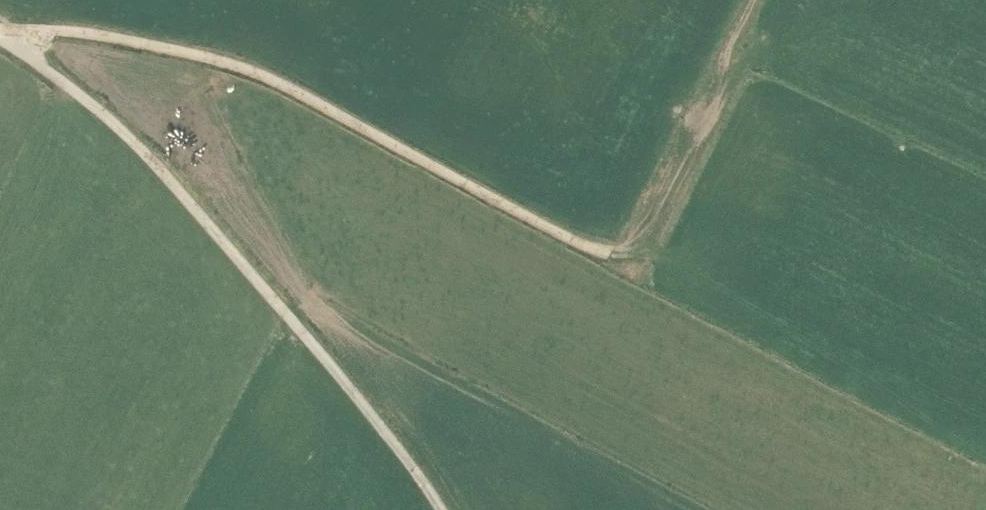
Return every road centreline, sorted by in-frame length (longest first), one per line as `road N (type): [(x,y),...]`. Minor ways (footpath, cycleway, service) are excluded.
road 1 (track): [(0,33),(73,30),(253,72),(610,252),(648,237),(748,58)]
road 2 (track): [(5,35),(144,152),(349,387),(441,509)]
road 3 (track): [(709,126),(725,55),(752,0)]

